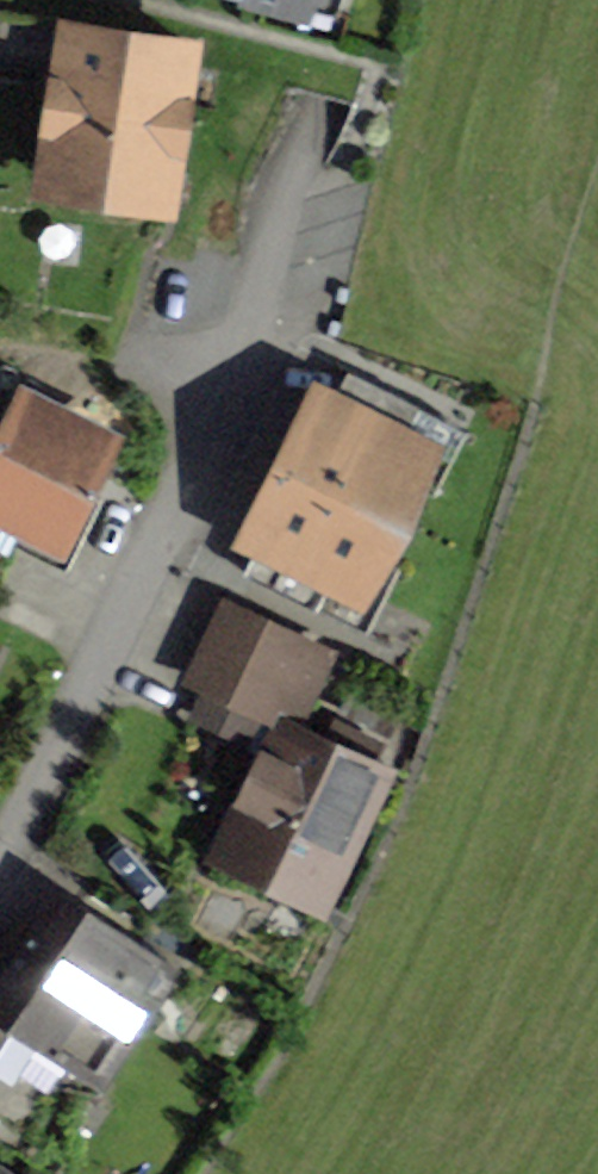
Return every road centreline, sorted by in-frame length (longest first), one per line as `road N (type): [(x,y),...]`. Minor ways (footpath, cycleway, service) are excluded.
road 1 (residential): [(0,843),(109,642),(245,294)]

